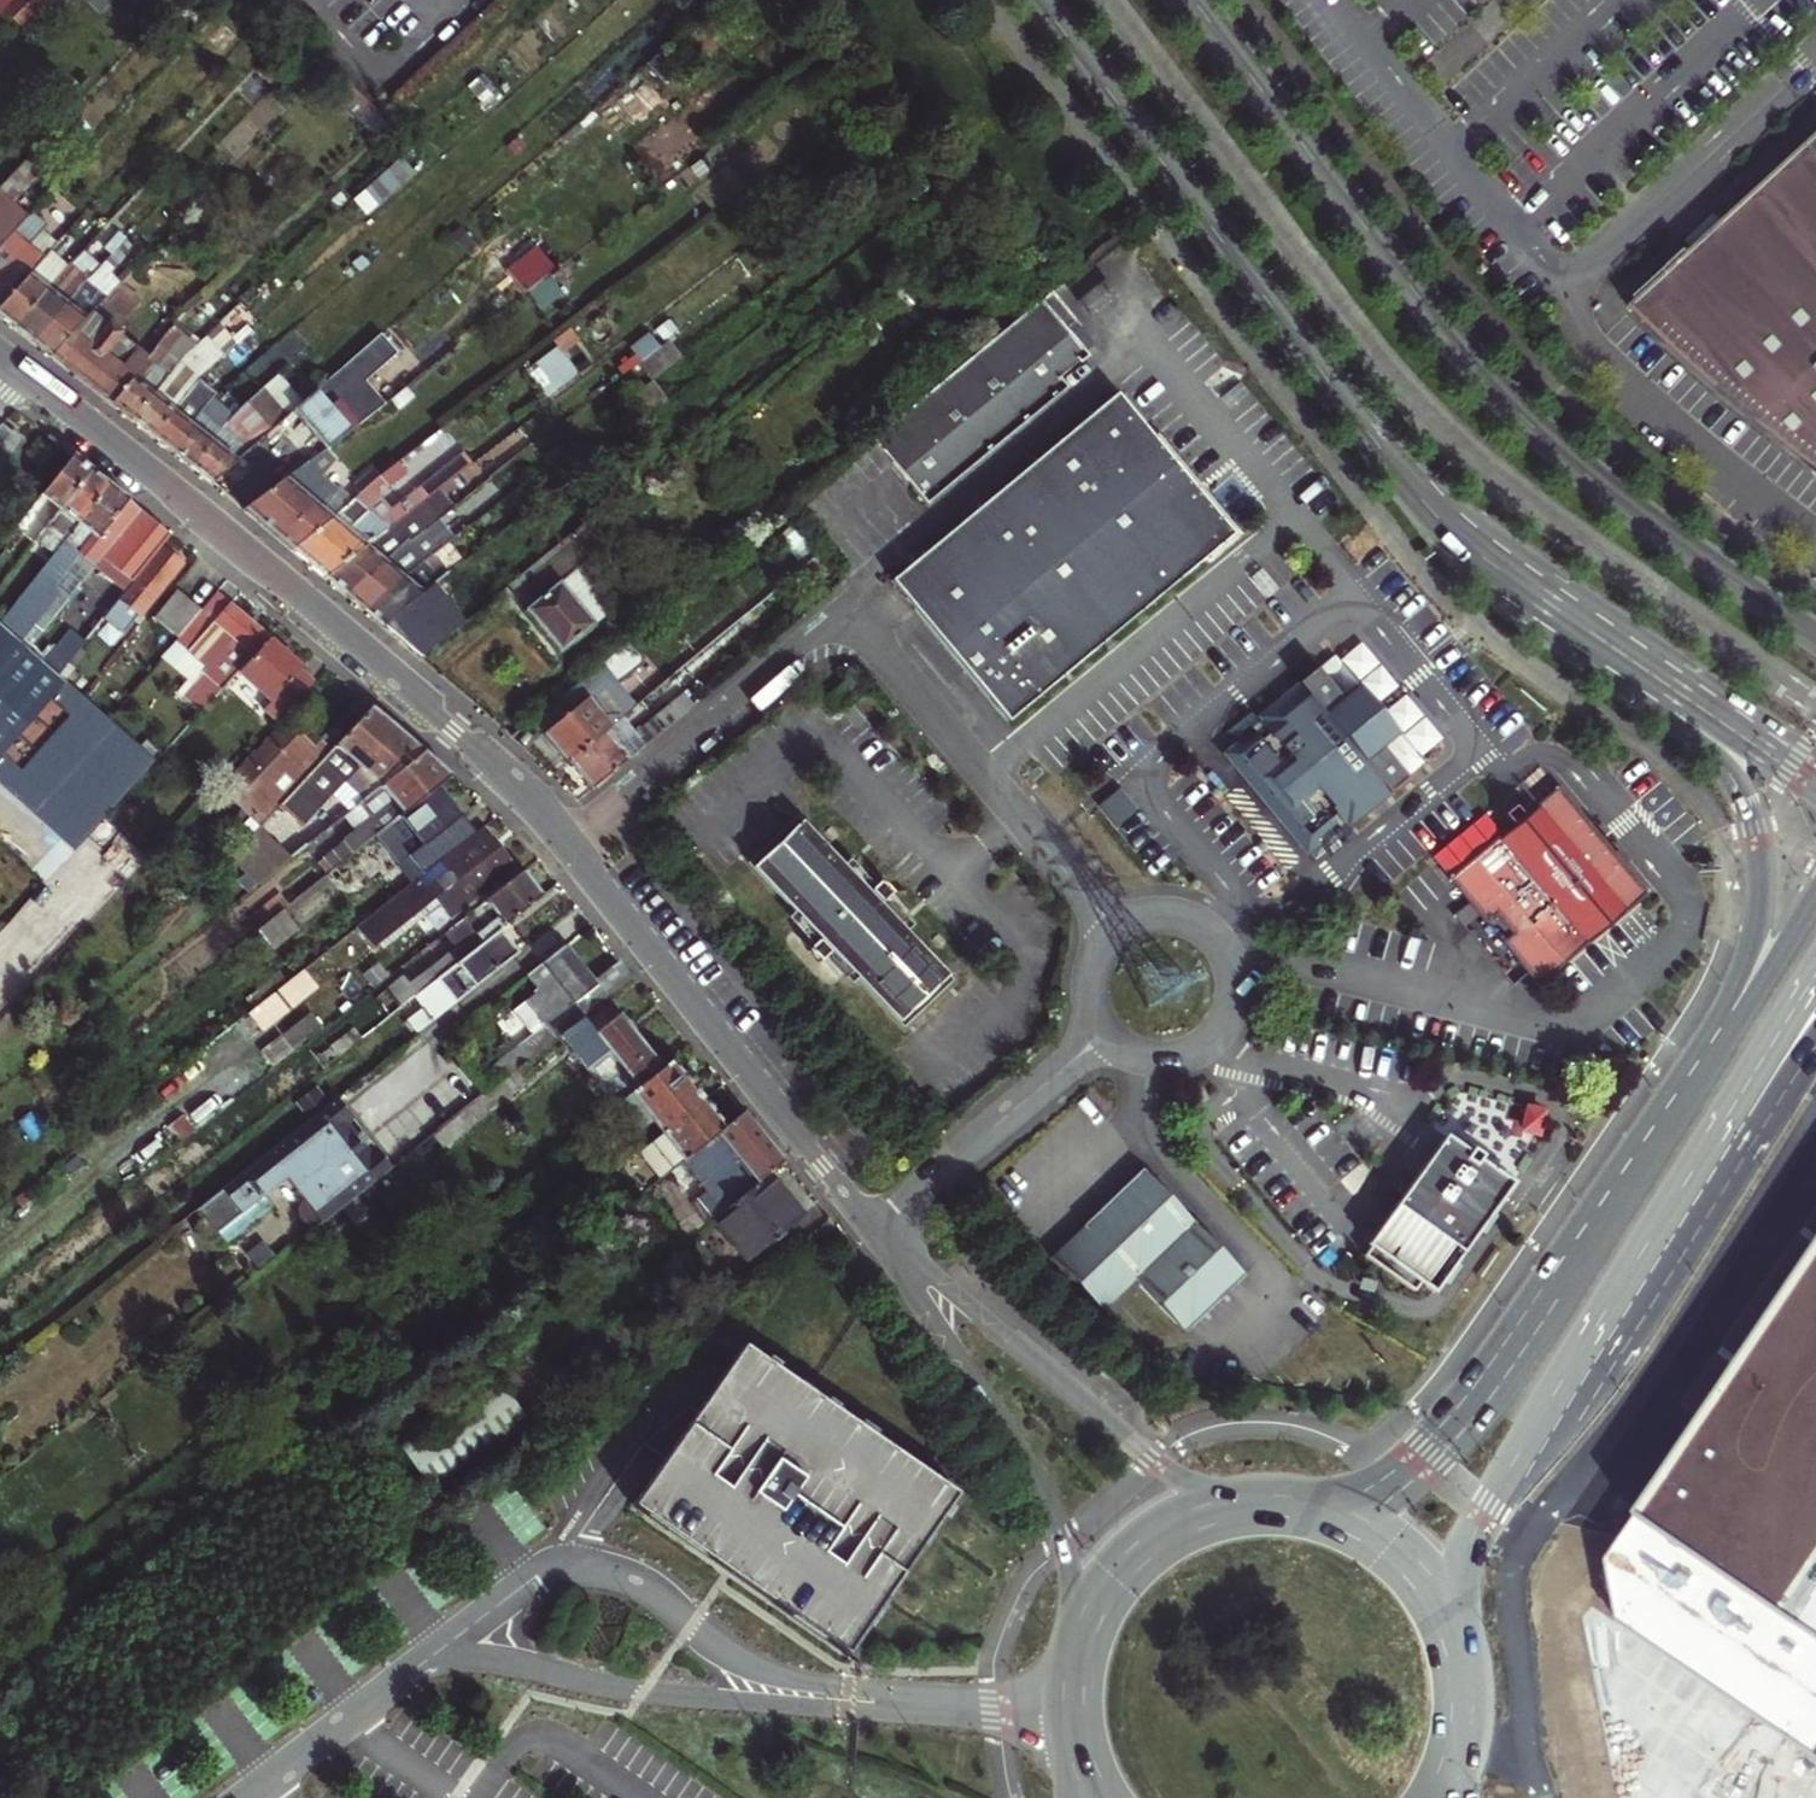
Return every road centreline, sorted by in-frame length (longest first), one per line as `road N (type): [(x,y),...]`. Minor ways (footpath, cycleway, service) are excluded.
road 1 (residential): [(872,1225),(499,768),(320,609),(24,374)]
road 2 (primary): [(1815,637),(1609,493),(1516,409),(1419,296),(1195,0)]
road 3 (primary): [(1425,496),(1553,637),(1716,755),(1751,808),(1760,878),(1749,951),(1653,1133)]
road 4 (secondary): [(1458,1652),(1464,1561),(1491,1499),(1815,992)]
road 5 (primary): [(1039,0),(1362,426),(1425,496)]
road 6 (secondary): [(1653,1133),(1465,1412),(1378,1497),(1320,1511)]
road 7 (residential): [(872,1225),(1046,1498),(1072,1577),(1075,1667)]
road 8 (residential): [(1265,1503),(1170,1472),(872,1225)]
road 9 (primary): [(1425,496),(1503,561),(1815,779)]
road 10 (secondary): [(1815,896),(1653,1133)]
road 11 (secondary): [(1265,1503),(1189,1520),(1140,1551),(1092,1612),(1075,1667)]
road 12 (secondary): [(1458,1652),(1437,1600),(1402,1556),(1320,1511)]
road 13 (secondary): [(1447,1777),(1462,1723),(1458,1652)]

